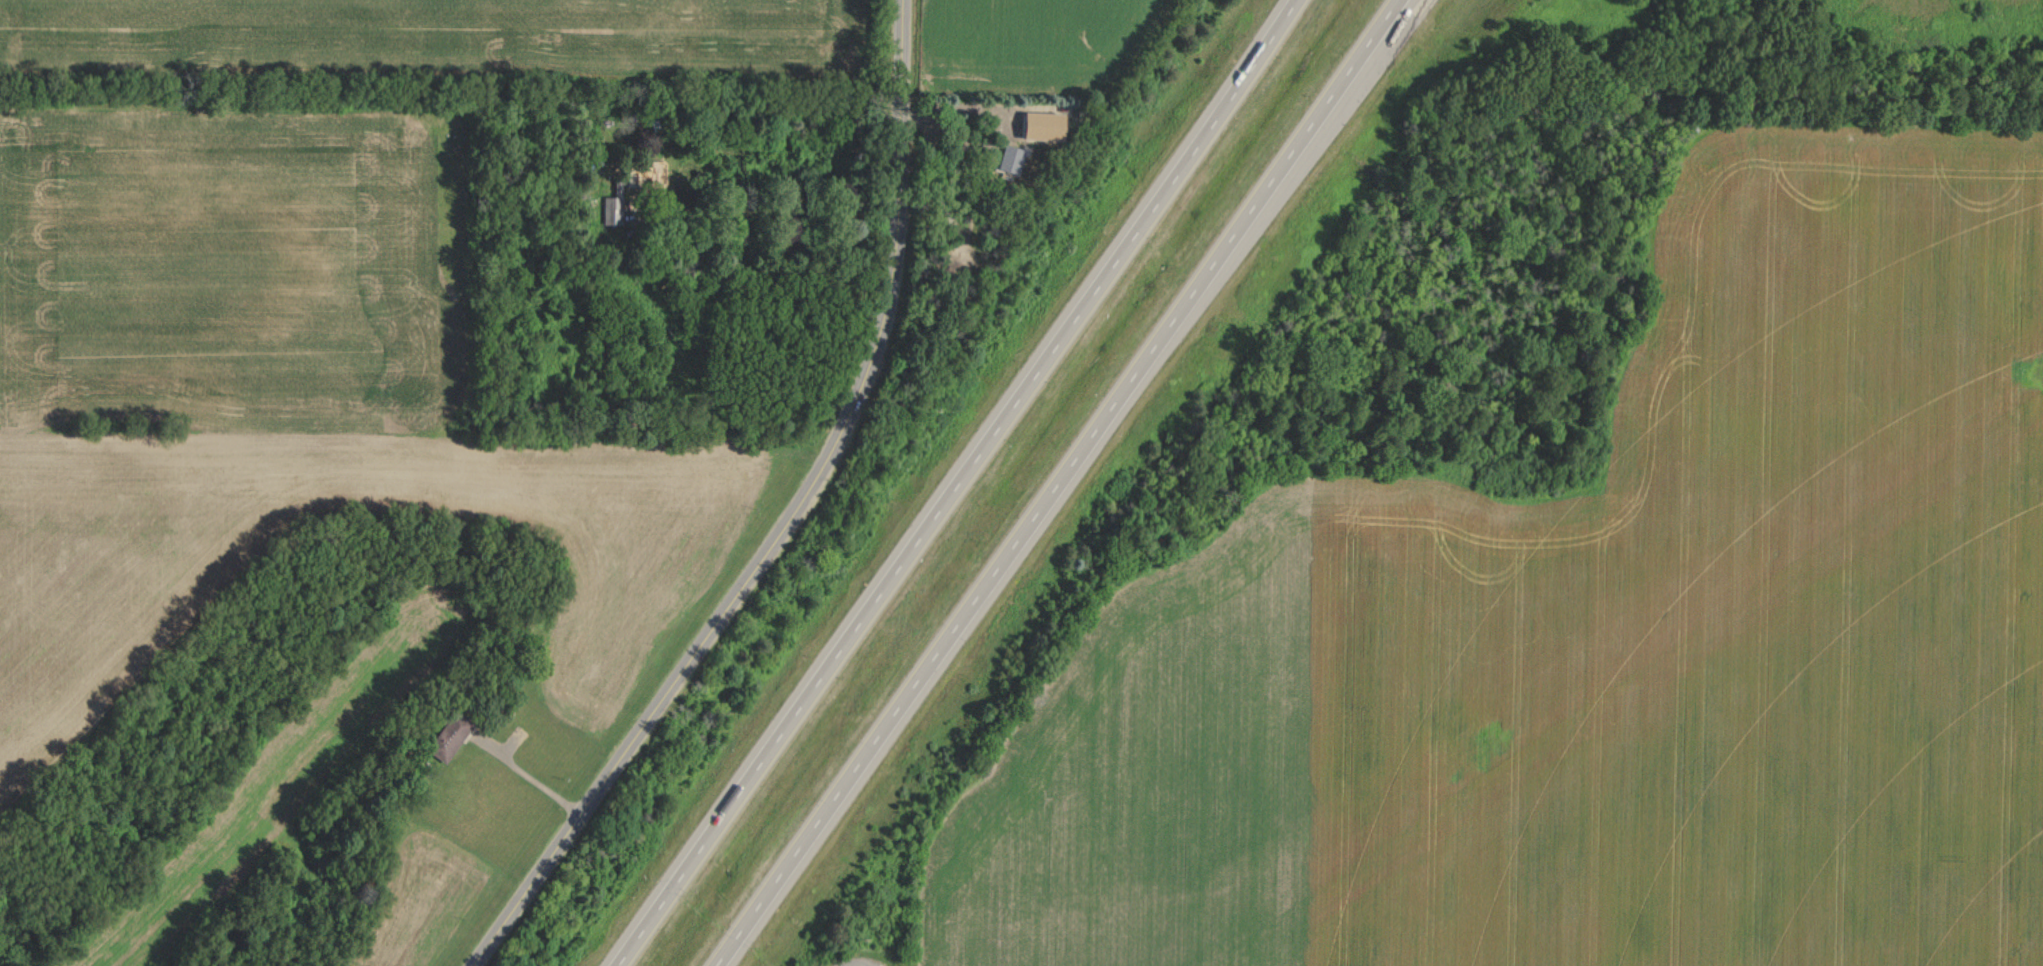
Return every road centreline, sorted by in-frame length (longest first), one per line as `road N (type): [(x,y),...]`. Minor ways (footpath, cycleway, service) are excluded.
road 1 (motorway): [(716,965),(1401,0)]
road 2 (motorway): [(1299,0),(619,965)]
road 3 (residential): [(902,0),(890,285),(846,419),(772,541),(470,965)]

